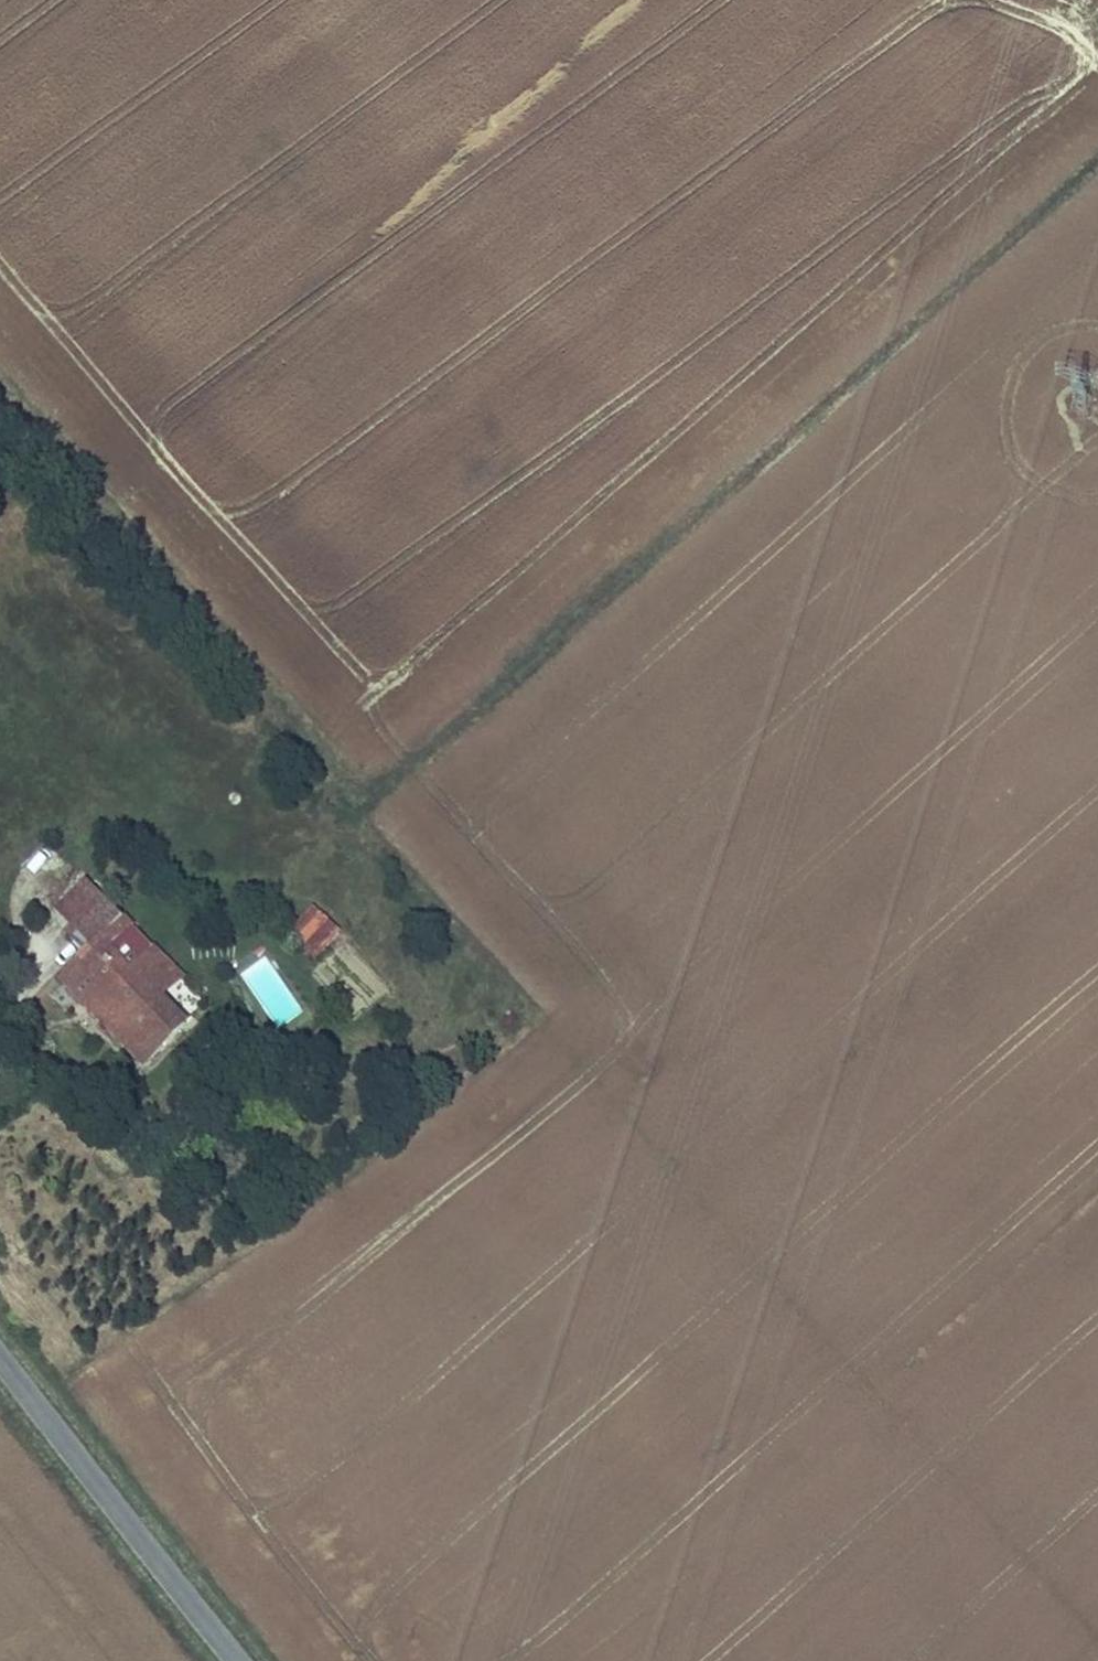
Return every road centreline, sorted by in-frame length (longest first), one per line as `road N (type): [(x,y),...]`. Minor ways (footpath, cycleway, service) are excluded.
road 1 (tertiary): [(0,1363),(234,1660)]

